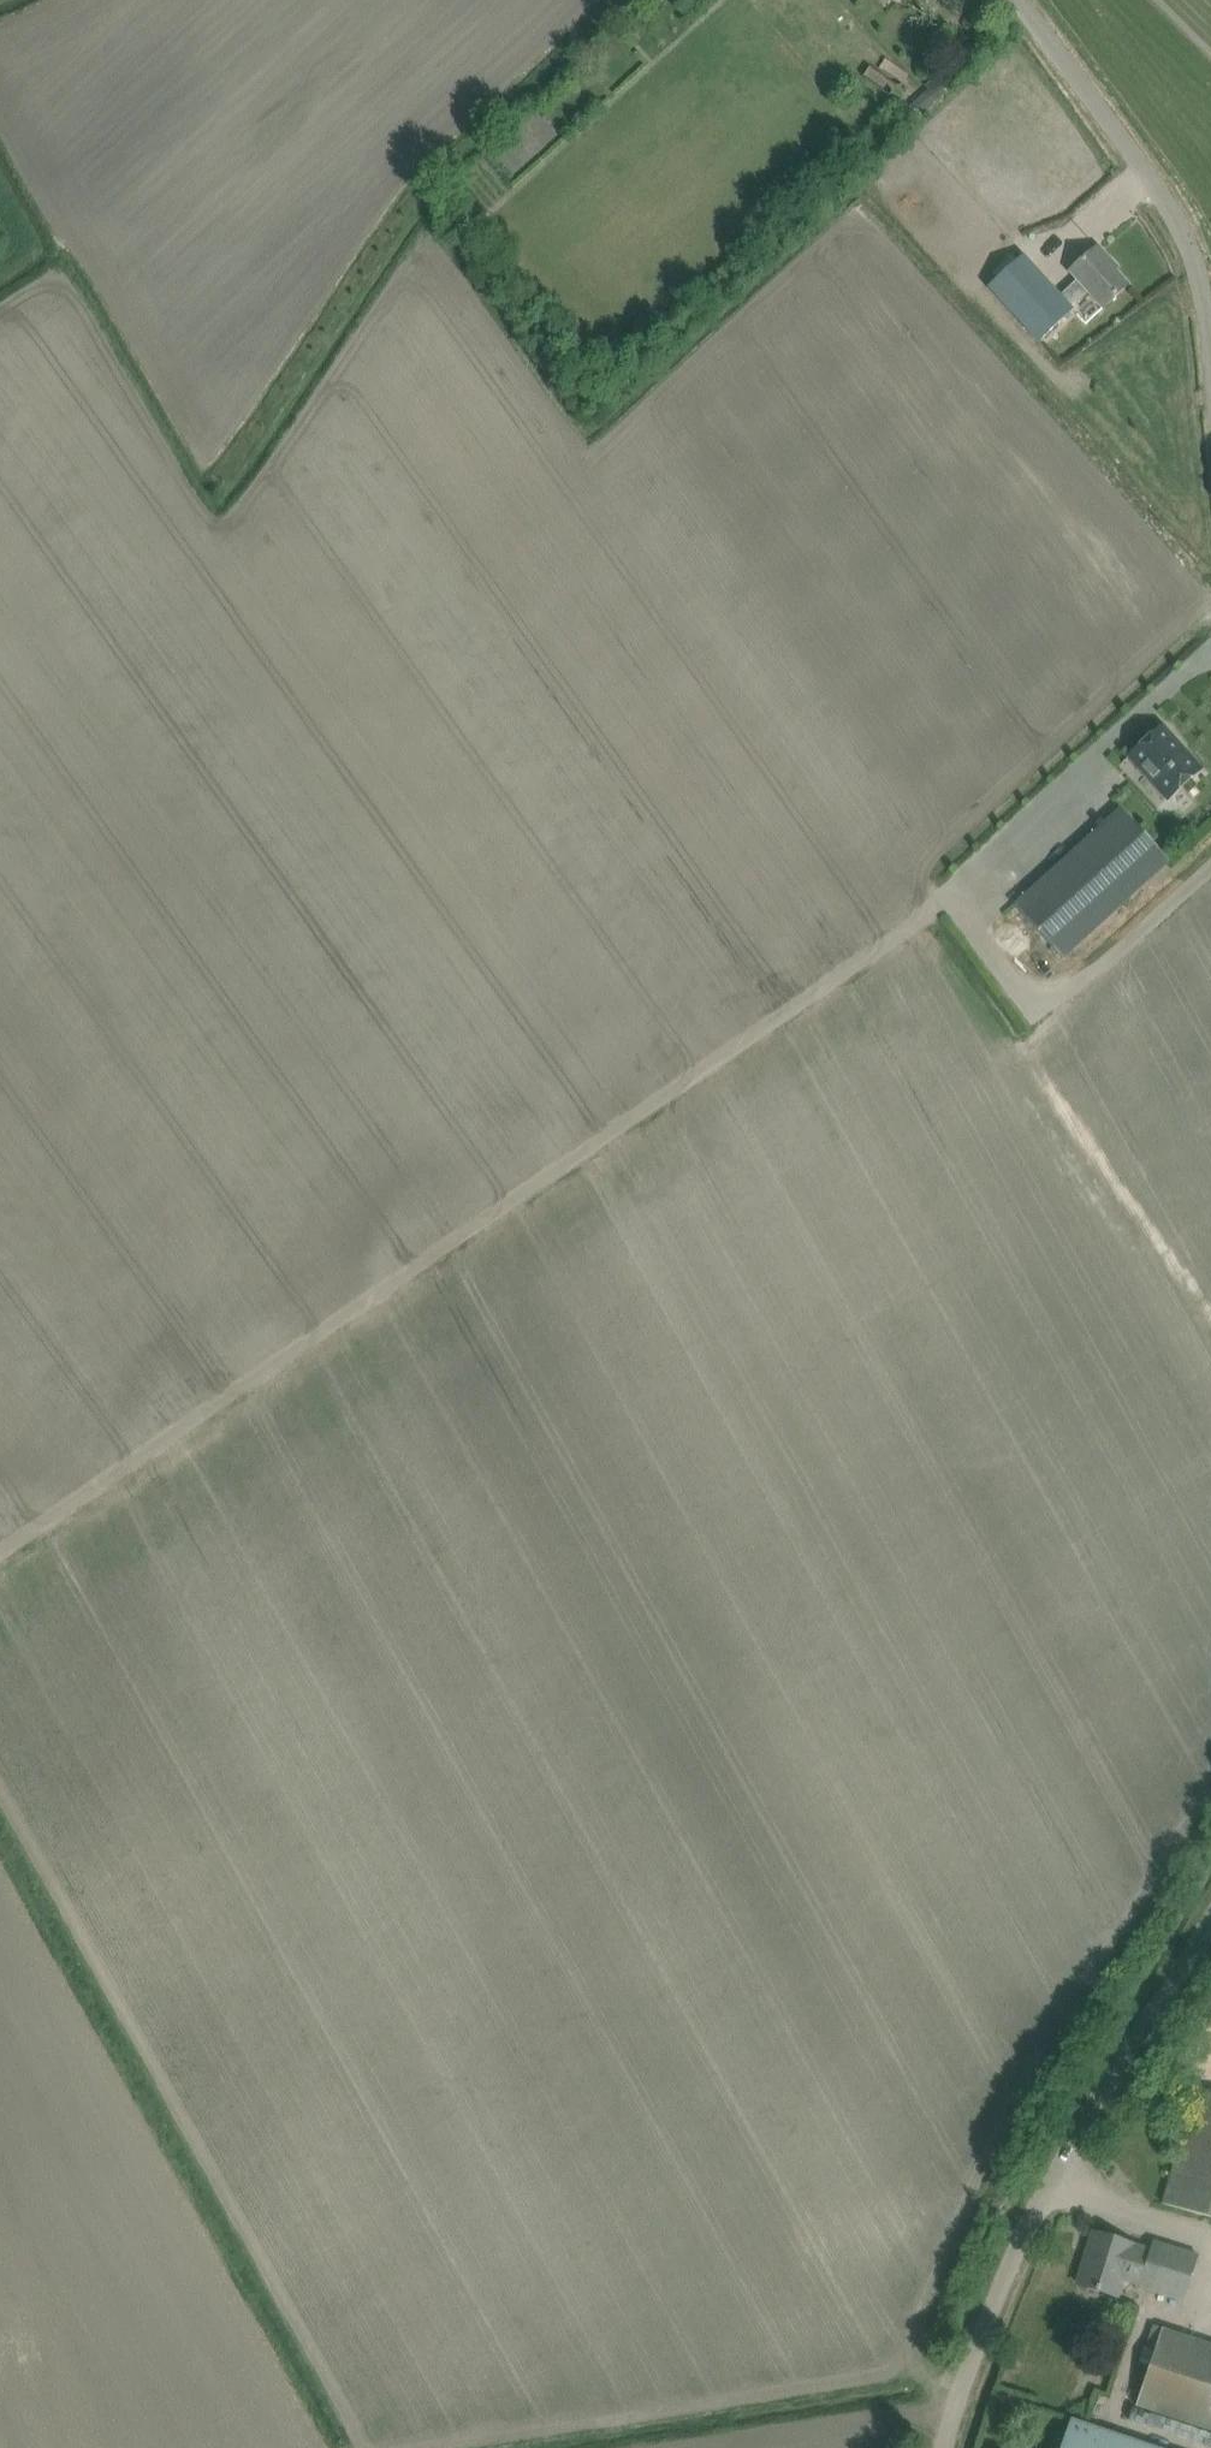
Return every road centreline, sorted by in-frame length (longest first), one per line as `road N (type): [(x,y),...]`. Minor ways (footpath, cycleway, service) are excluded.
road 1 (track): [(212,477),(425,185),(623,0)]
road 2 (residential): [(938,2447),(957,2379),(1032,2219),(1210,1924)]
road 3 (residential): [(1210,355),(1186,238),(1021,0)]

